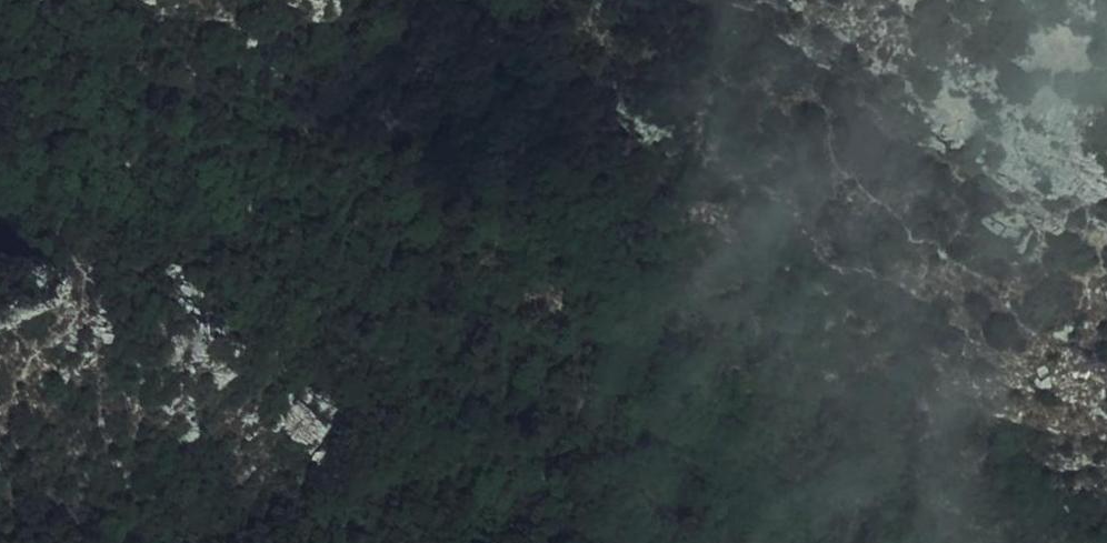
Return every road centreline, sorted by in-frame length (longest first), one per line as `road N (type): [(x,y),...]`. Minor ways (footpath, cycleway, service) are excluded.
road 1 (motorway): [(1106,450),(870,542)]

